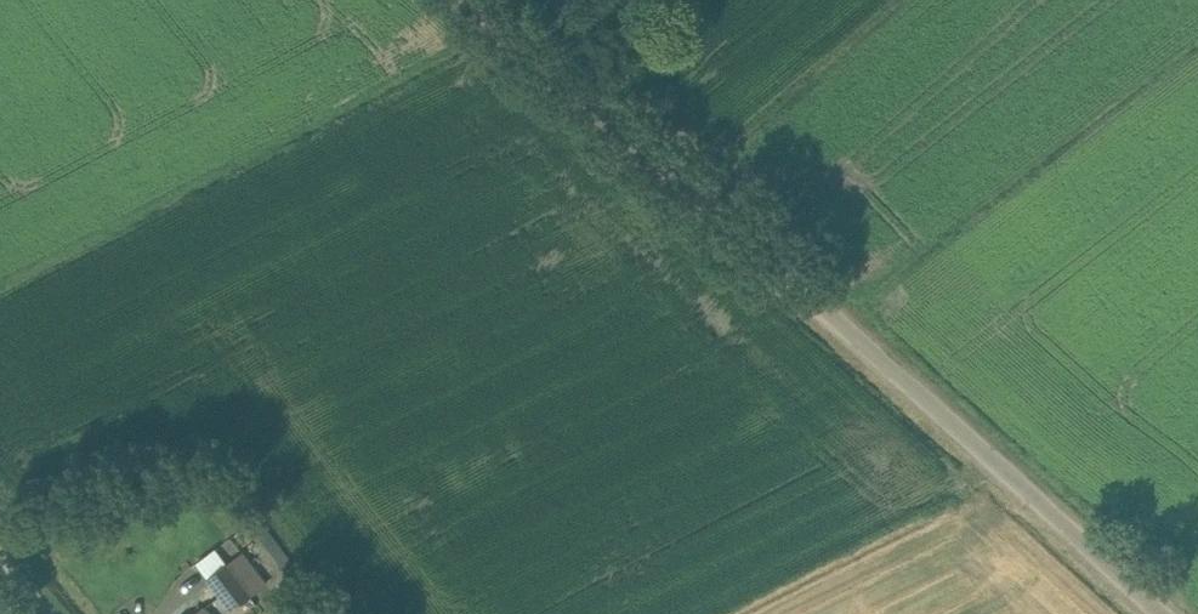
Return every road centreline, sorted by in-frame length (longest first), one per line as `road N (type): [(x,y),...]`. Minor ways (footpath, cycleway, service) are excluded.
road 1 (unclassified): [(1154,613),(854,329),(513,61),(448,0)]

